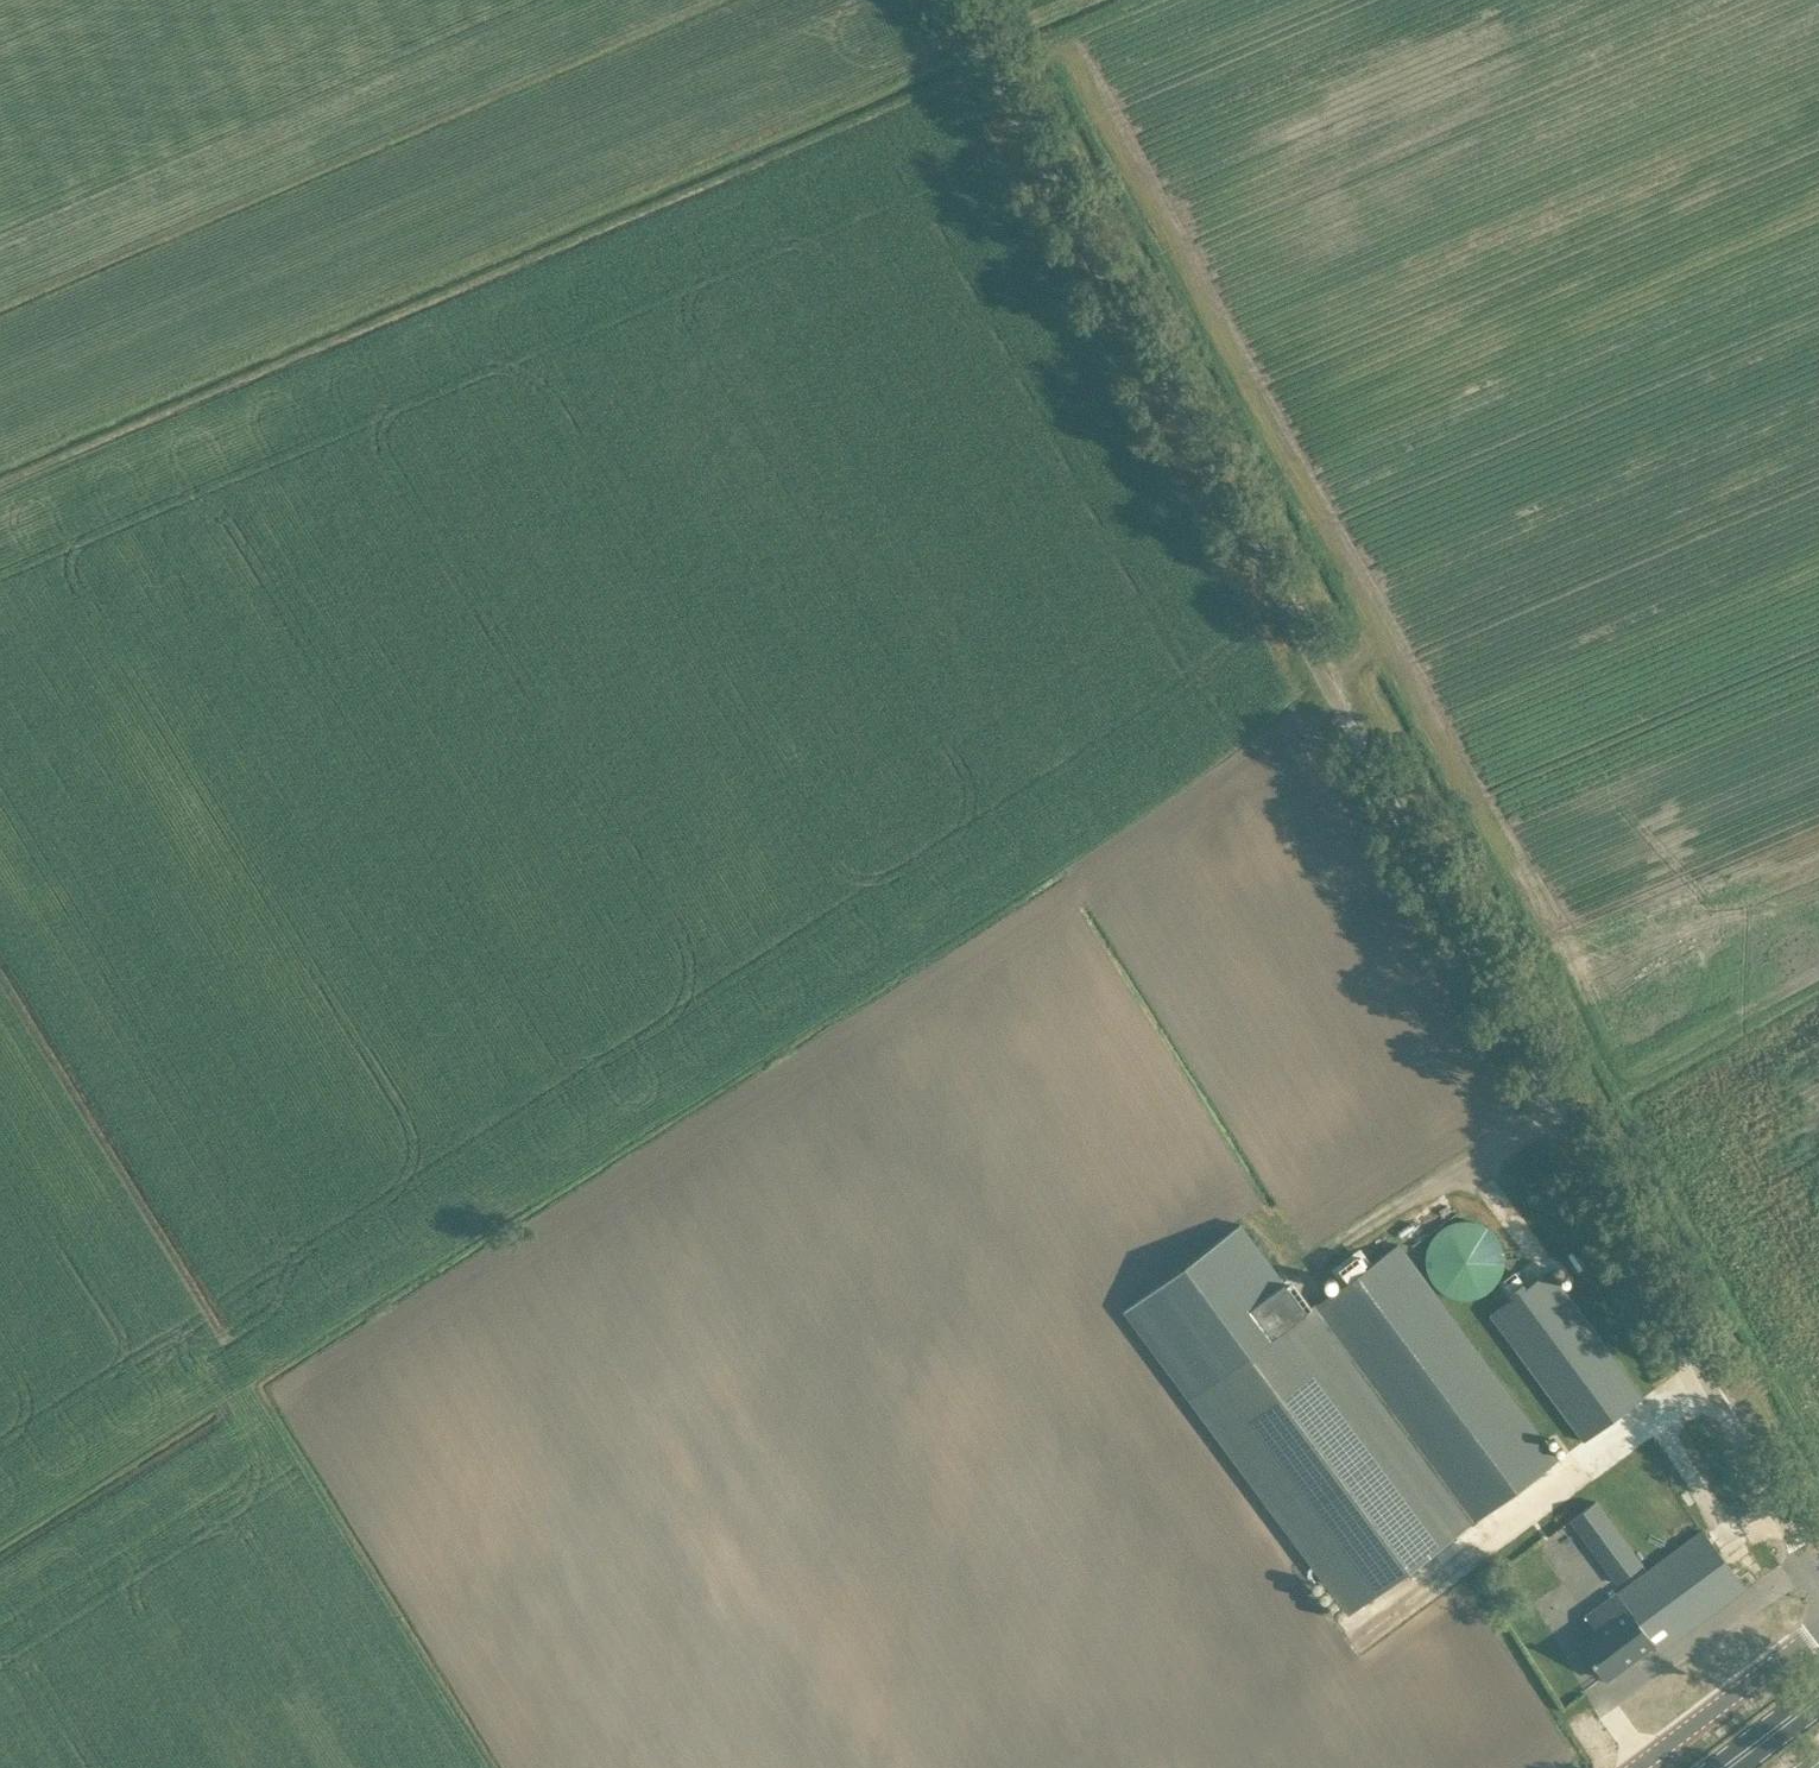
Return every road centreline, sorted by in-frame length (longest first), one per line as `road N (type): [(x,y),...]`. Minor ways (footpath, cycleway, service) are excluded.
road 1 (unclassified): [(1818,1588),(954,0)]
road 2 (unclassified): [(1818,1632),(1638,1767)]

